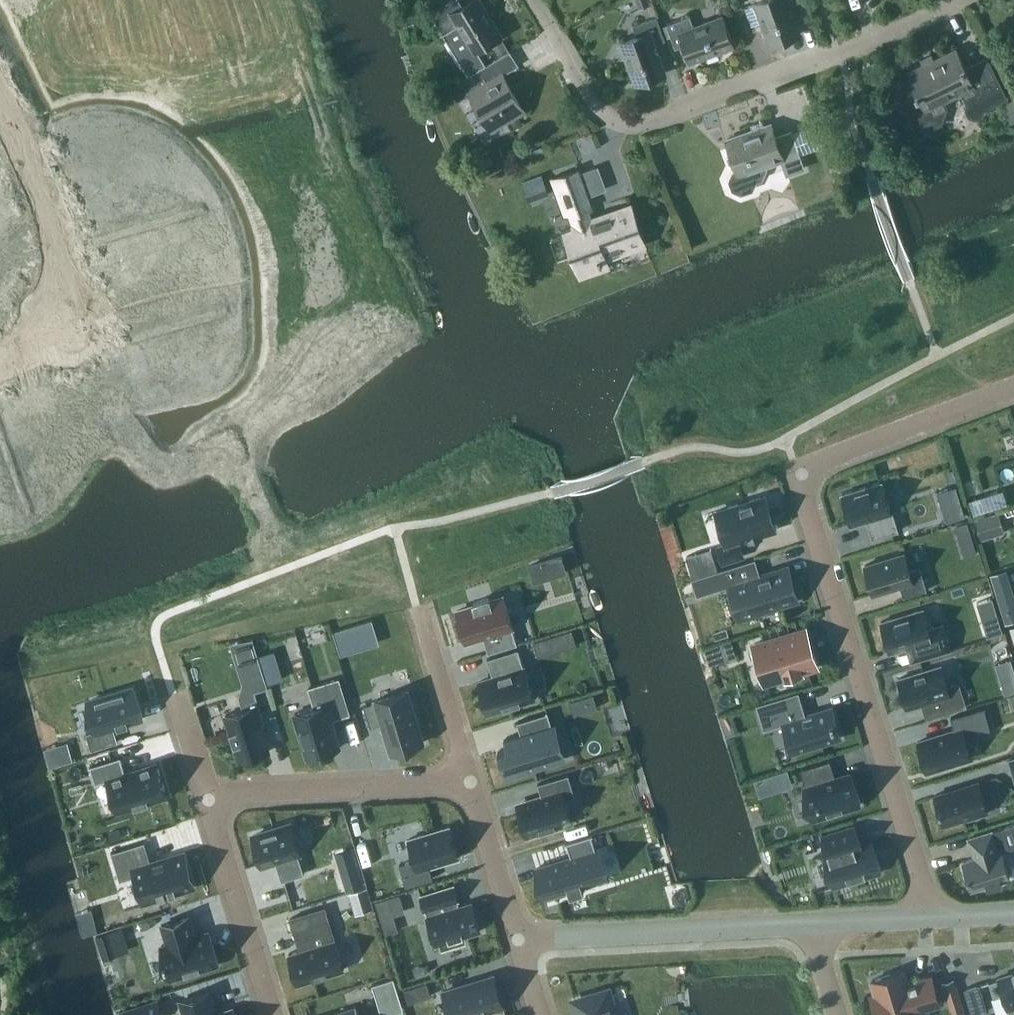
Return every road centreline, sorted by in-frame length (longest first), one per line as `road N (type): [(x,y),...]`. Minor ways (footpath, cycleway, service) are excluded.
road 1 (residential): [(1013,387),(795,470),(936,917)]
road 2 (residential): [(535,0),(588,101),(618,122),(642,123),(830,58),(959,0)]
road 3 (residential): [(0,359),(65,319),(61,247),(0,101)]
road 4 (unclassified): [(811,923),(516,939)]
road 5 (residential): [(469,782),(205,796)]
road 6 (residential): [(205,796),(271,1014)]
road 7 (residential): [(421,617),(469,782)]
road 8 (residential): [(469,782),(516,939)]
road 9 (unclassified): [(936,917),(811,923)]

